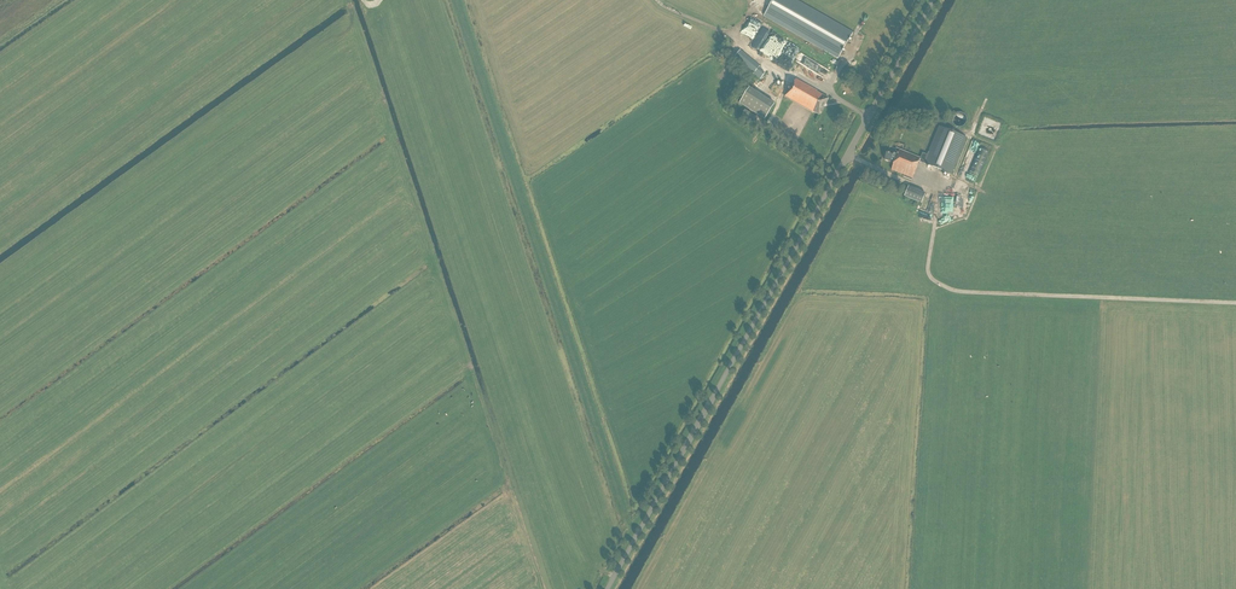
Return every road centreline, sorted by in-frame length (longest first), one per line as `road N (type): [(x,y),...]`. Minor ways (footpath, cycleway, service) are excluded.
road 1 (tertiary): [(608,588),(935,0)]

